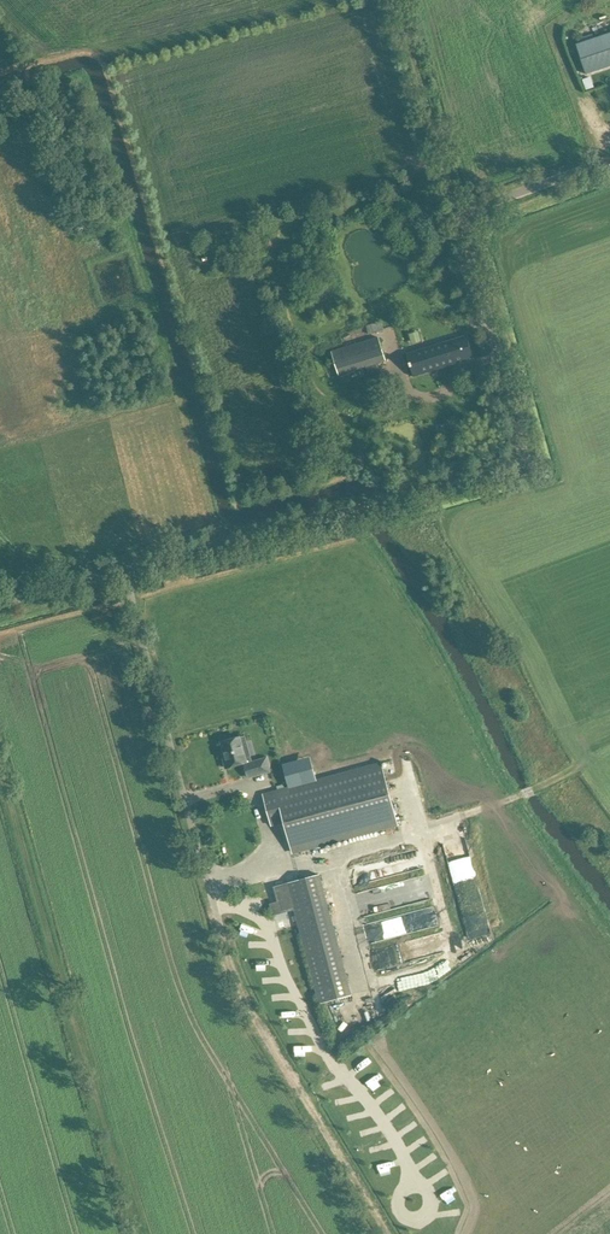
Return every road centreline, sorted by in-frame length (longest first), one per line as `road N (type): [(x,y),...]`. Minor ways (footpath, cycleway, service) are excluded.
road 1 (unclassified): [(126,570),(509,467),(523,456),(469,247),(472,223),(484,207),(609,160)]
road 2 (track): [(141,1233),(0,763)]
road 3 (unclassified): [(235,979),(126,570)]
road 4 (track): [(235,979),(388,1233)]
road 5 (track): [(397,0),(456,206),(472,223)]
road 6 (track): [(513,800),(609,931)]
road 7 (track): [(435,823),(513,800),(580,768)]
road 8 (unclassified): [(0,603),(126,570)]

